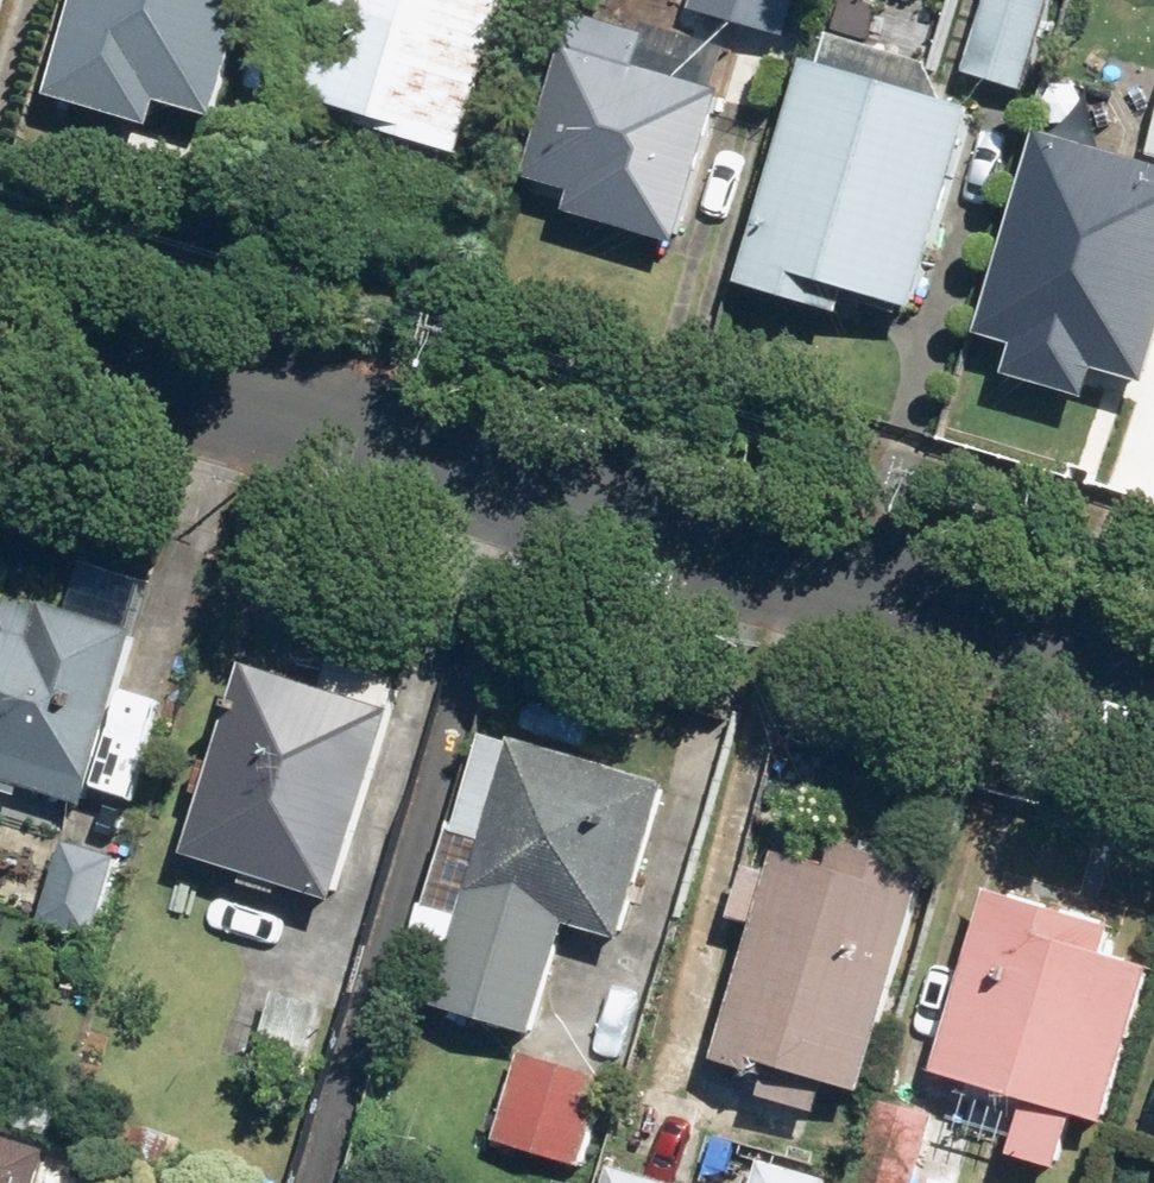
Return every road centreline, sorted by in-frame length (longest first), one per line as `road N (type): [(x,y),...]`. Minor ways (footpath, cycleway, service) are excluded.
road 1 (residential): [(1153,669),(0,321)]

